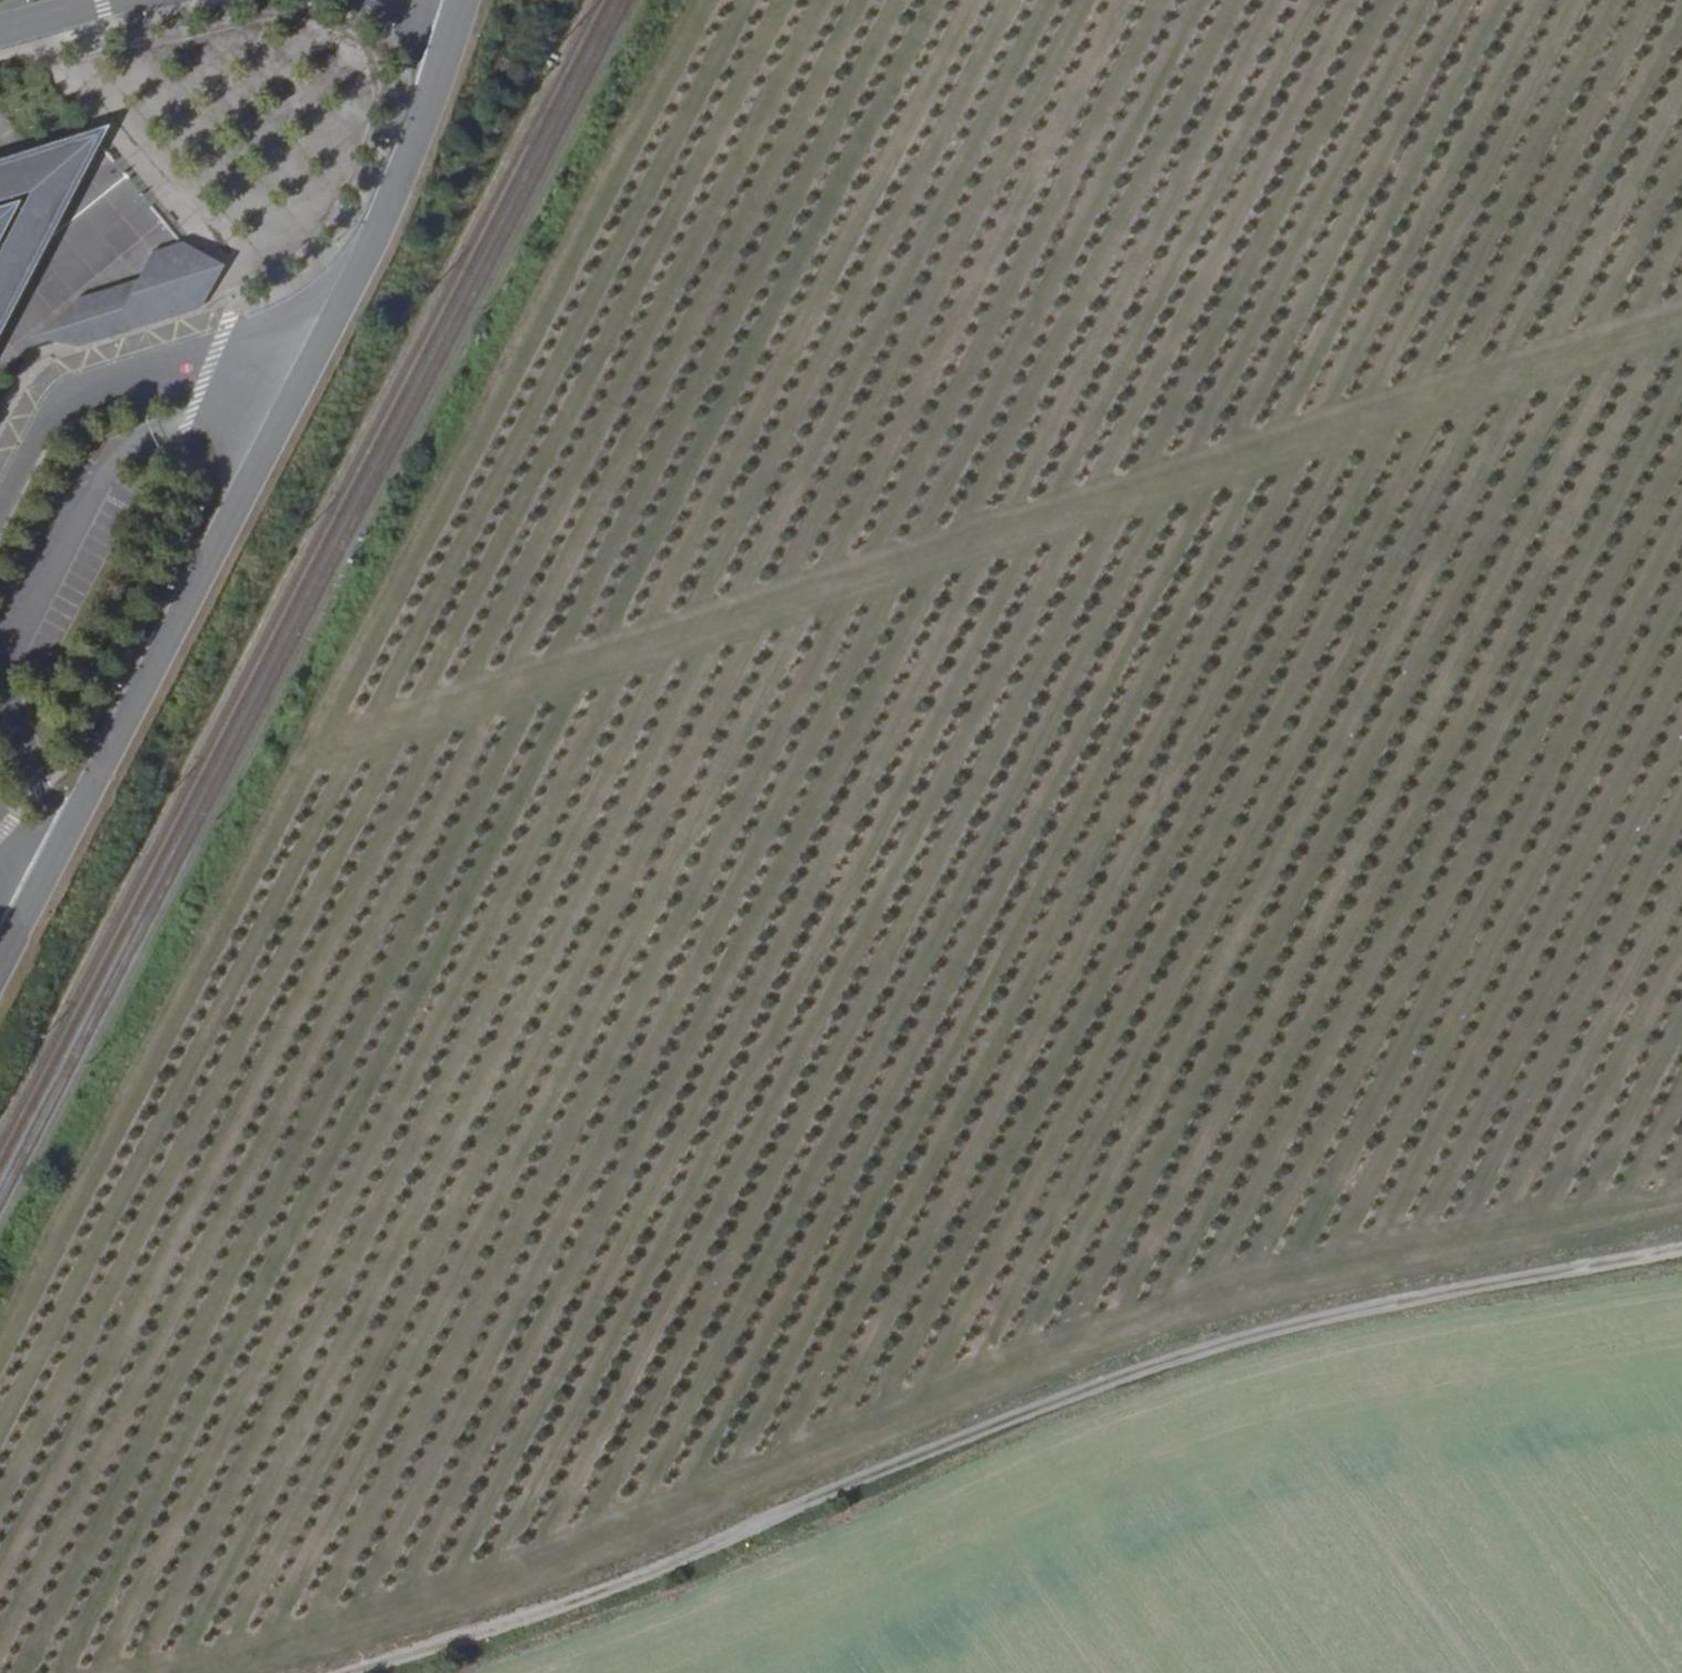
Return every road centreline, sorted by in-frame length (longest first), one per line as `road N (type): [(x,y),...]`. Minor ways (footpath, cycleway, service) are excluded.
road 1 (track): [(354,1672),(671,1564),(921,1454),(1236,1339),(1681,1246)]
road 2 (tertiary): [(460,7),(409,164),(365,266),(0,969)]
road 3 (tertiary): [(0,33),(122,0)]

